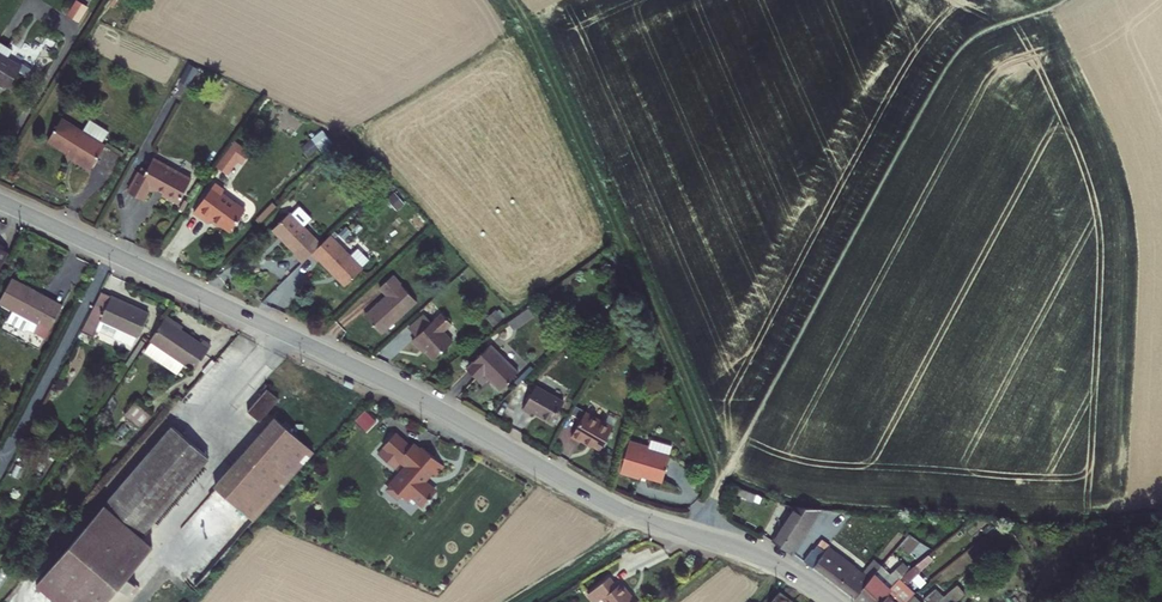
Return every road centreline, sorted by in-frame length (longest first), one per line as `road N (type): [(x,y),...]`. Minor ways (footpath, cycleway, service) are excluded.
road 1 (tertiary): [(834,601),(751,553),(613,508),(421,398),(0,201)]

